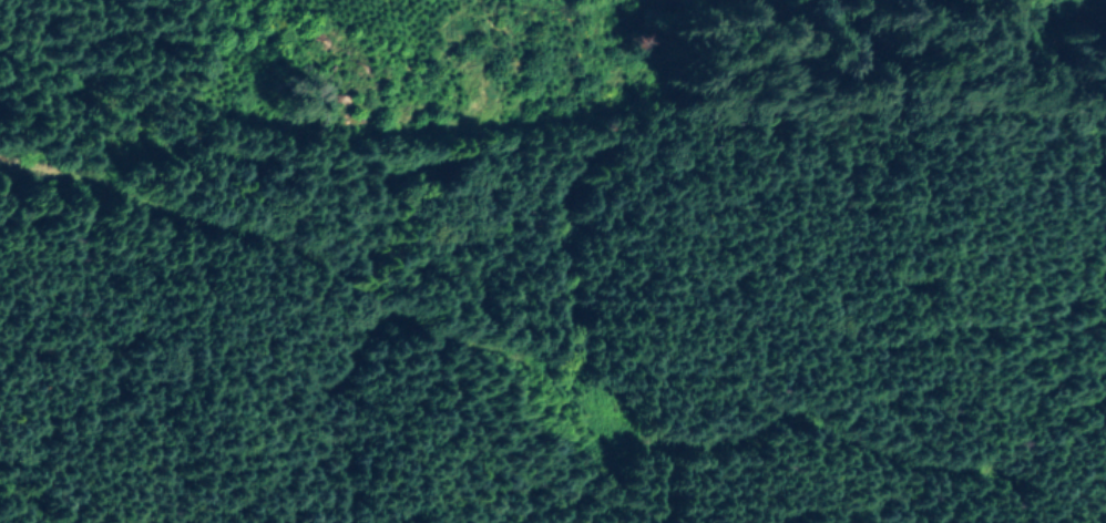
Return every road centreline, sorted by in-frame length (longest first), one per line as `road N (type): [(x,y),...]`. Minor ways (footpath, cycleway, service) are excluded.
road 1 (track): [(1065,522),(1045,498),(1003,474),(928,468),(812,428),(725,450),(626,430),(532,383),(503,353),(410,319),(303,246),(237,225),(116,207),(48,171),(0,164)]
road 2 (track): [(532,383),(545,419),(565,433),(662,464),(672,499),(666,522)]

